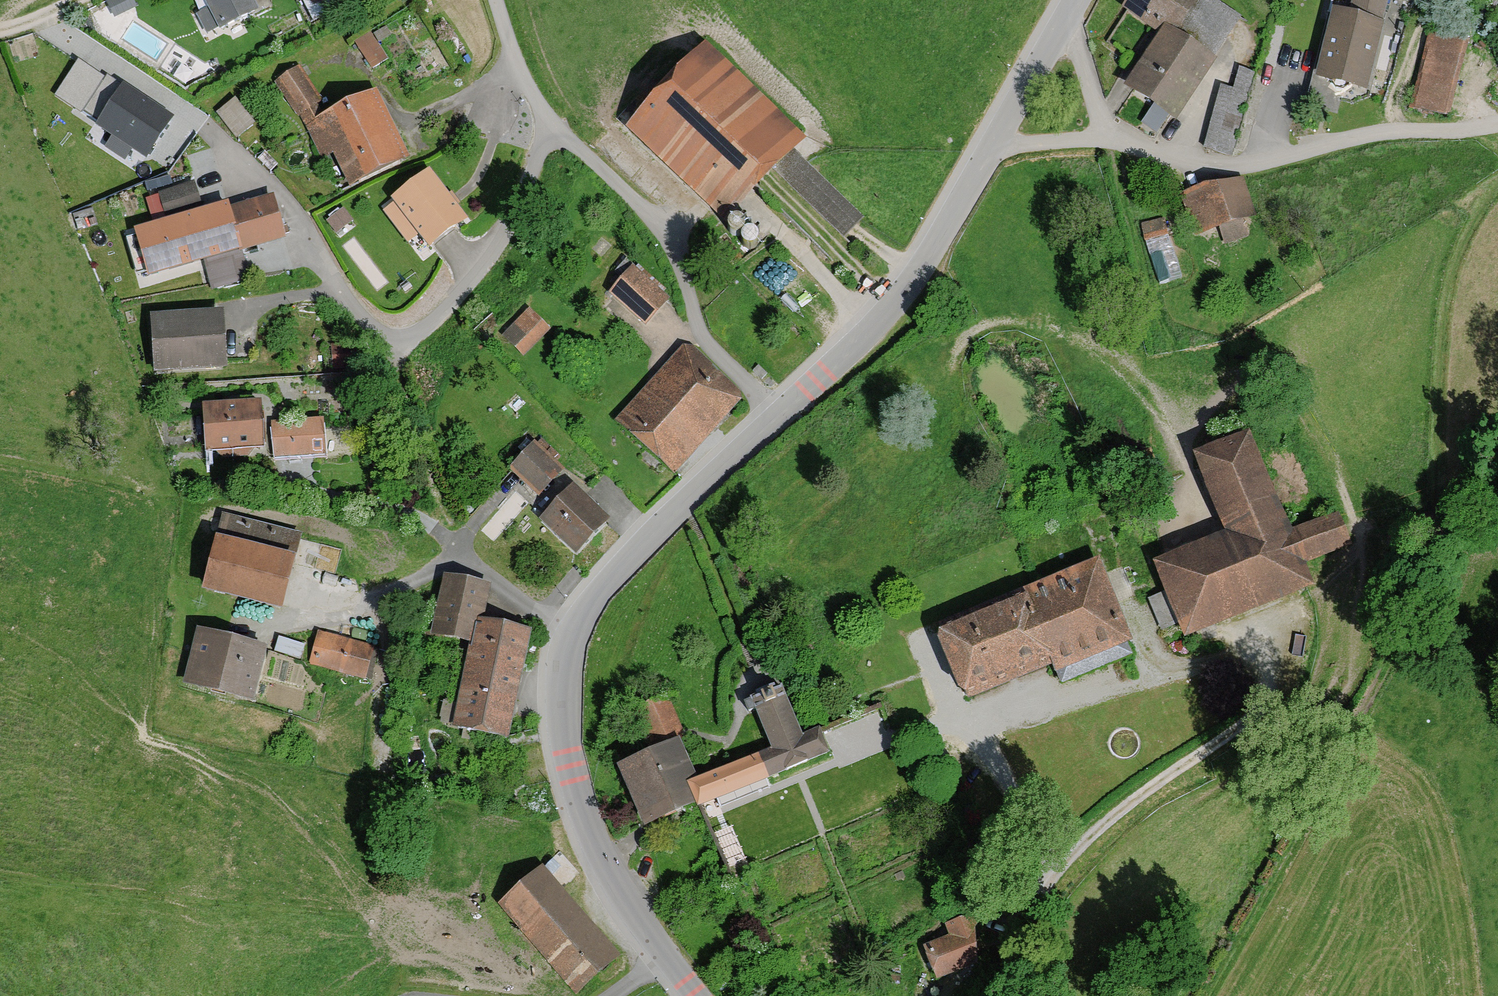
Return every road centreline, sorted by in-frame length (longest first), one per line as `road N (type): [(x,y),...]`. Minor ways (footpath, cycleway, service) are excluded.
road 1 (track): [(1219,995),(1453,529)]
road 2 (residential): [(1273,642),(1254,720),(1112,816),(1060,863),(1034,905),(1014,995)]
road 3 (residential): [(553,126),(500,242),(420,332),(397,339),(327,295),(232,308)]
road 4 (track): [(1497,184),(1473,222),(1449,283),(1437,464),(1453,529),(1481,491),(1497,482)]
road 5 (residential): [(1107,139),(1222,166),(1372,134),(1497,124)]
road 6 (residential): [(572,636),(560,682),(561,735),(587,831),(615,887),(693,995)]
road 7 (residential): [(553,126),(662,229),(702,333),(779,415)]
road 8 (residential): [(984,150),(896,301),(779,415)]
road 9 (residential): [(779,415),(618,572),(572,636)]
road 10 (residential): [(472,561),(266,633)]
road 11 (residential): [(472,561),(430,521),(291,484)]
road 12 (track): [(397,339),(430,521)]
road 13 (residential): [(1067,11),(984,150)]
road 14 (residential): [(494,0),(519,69),(553,126)]
road 15 (residential): [(1107,139),(1067,11)]
road 16 (residential): [(572,636),(472,561)]
road 17 (residential): [(984,150),(1107,139)]

